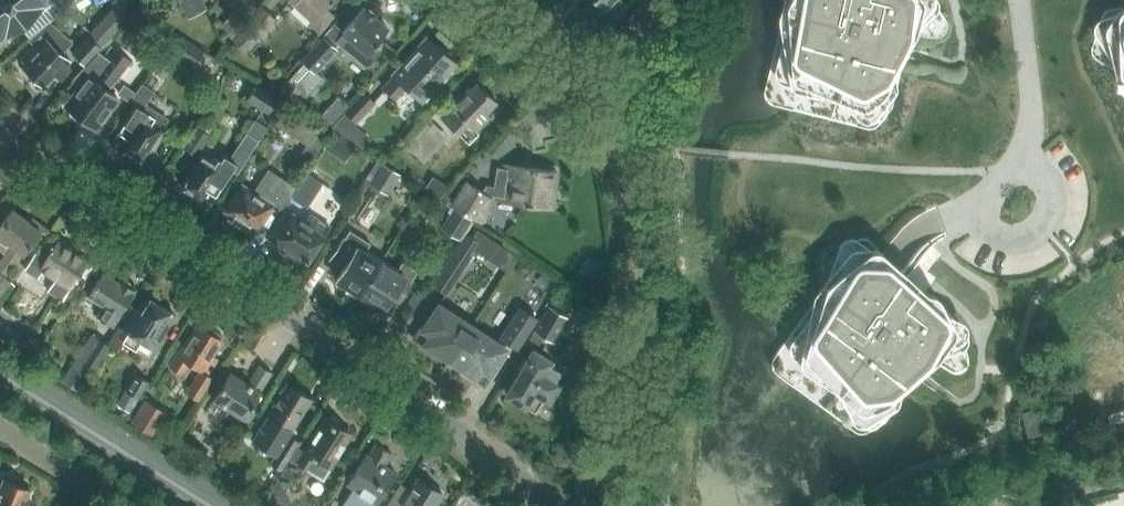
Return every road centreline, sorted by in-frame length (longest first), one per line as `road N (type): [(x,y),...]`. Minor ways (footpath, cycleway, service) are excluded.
road 1 (residential): [(566,505),(16,142),(0,122)]
road 2 (residential): [(588,505),(599,489),(621,397),(637,293),(624,184),(596,97)]
road 3 (secondary): [(220,505),(0,373)]
road 4 (residential): [(596,97),(505,0)]
road 5 (residential): [(111,505),(0,433)]

